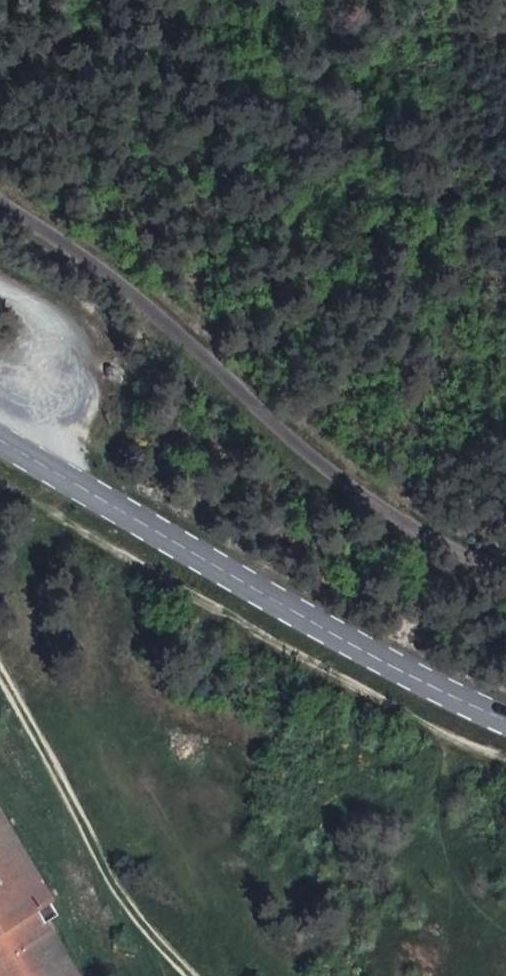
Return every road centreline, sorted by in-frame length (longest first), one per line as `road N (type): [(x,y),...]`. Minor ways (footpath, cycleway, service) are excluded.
road 1 (unclassified): [(505,564),(423,540),(227,403),(152,317),(72,245),(0,207)]
road 2 (tertiary): [(505,721),(247,585),(0,440)]
road 3 (track): [(0,488),(267,645),(505,759)]
road 4 (track): [(193,975),(153,937),(0,660)]

